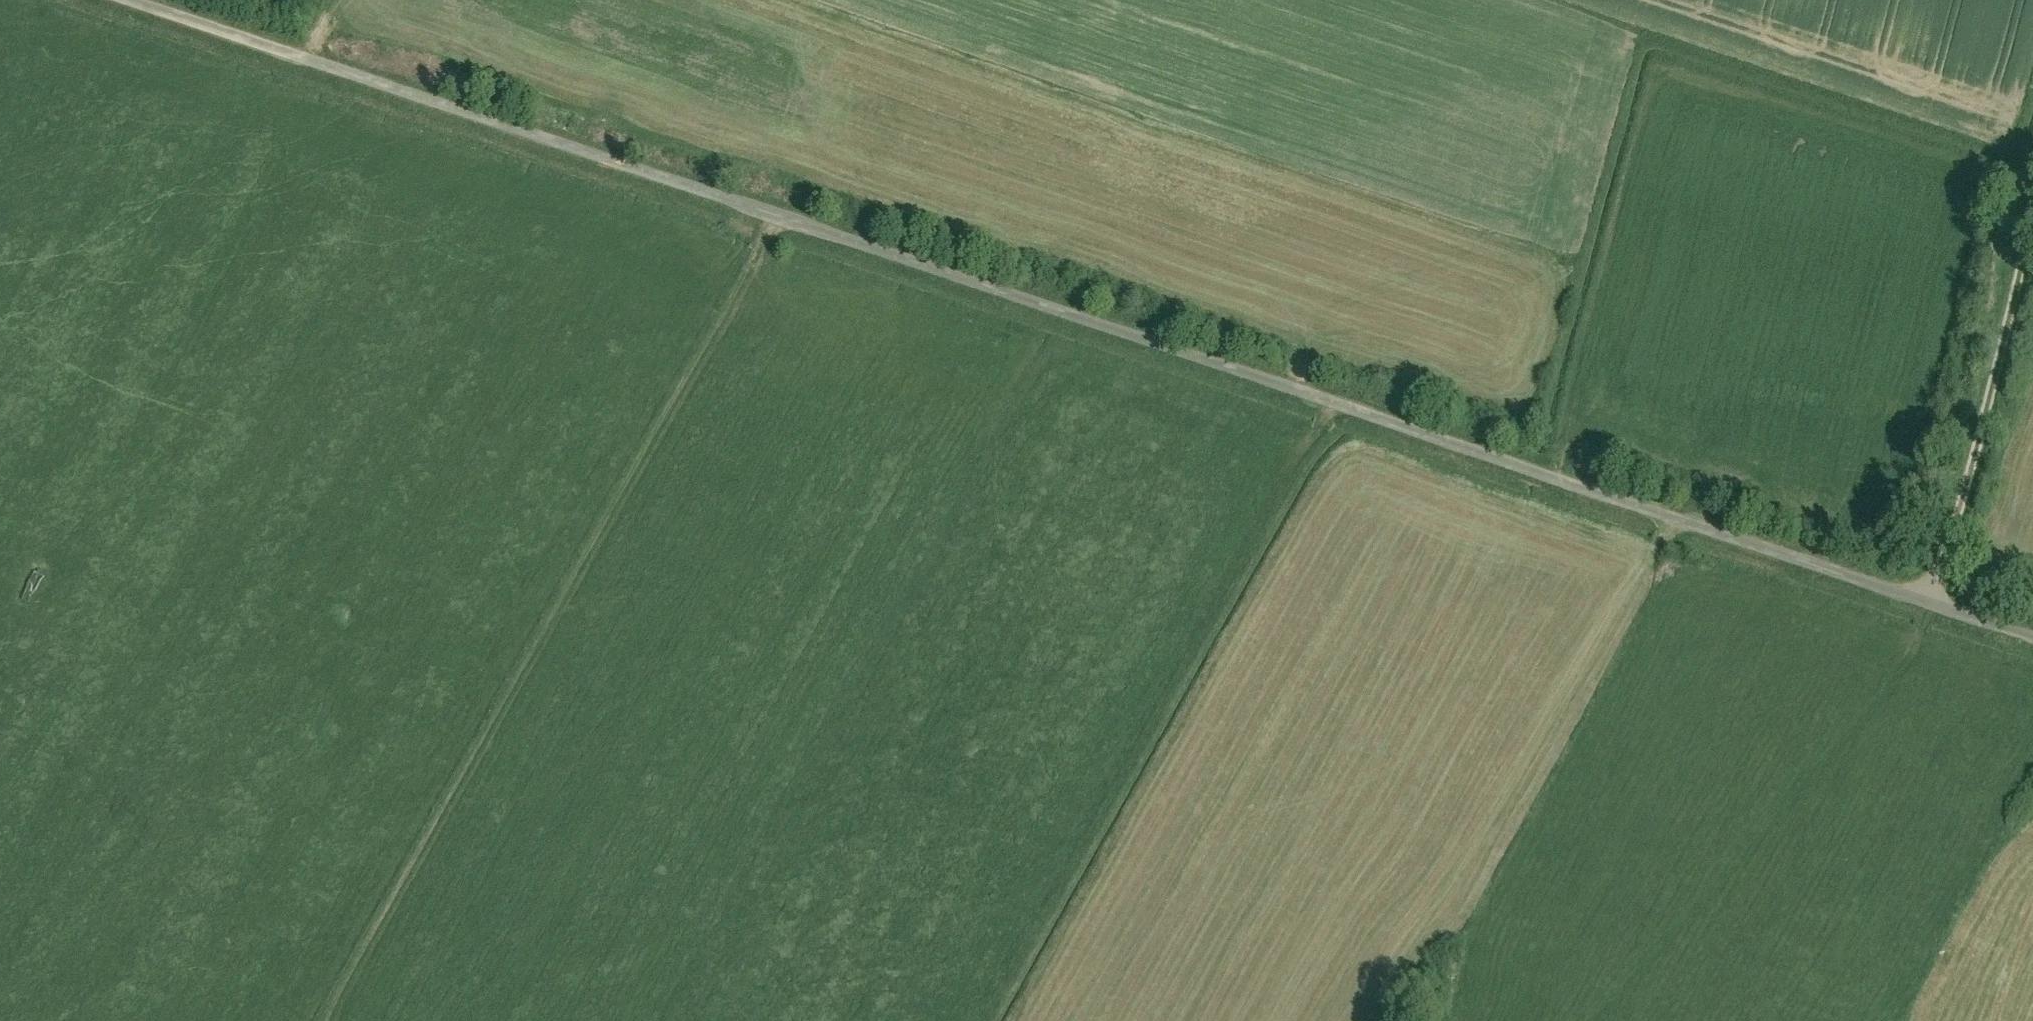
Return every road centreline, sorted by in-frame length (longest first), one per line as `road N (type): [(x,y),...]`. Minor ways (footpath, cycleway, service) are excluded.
road 1 (unclassified): [(1932,595),(147,0)]
road 2 (unclassified): [(1932,595),(2032,213)]

